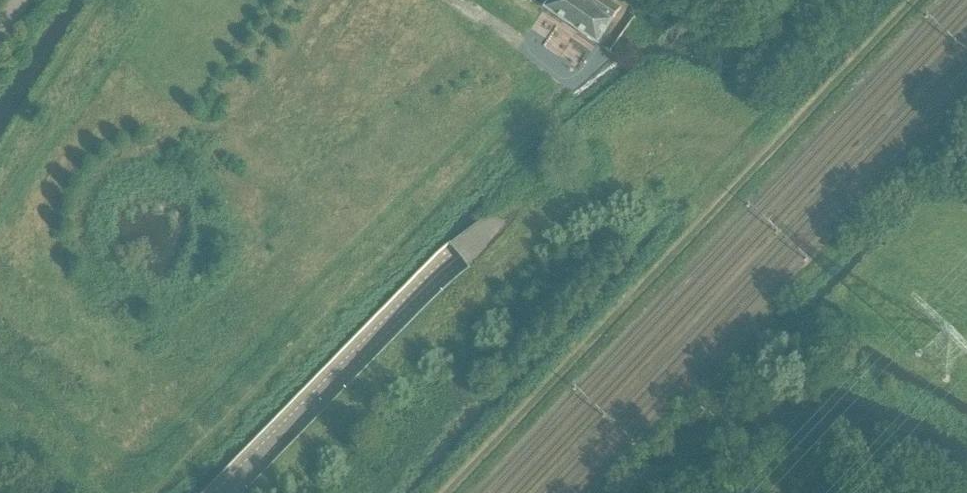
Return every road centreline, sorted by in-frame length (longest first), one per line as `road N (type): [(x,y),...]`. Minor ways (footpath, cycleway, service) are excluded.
road 1 (unclassified): [(224,492),(462,256),(541,206),(585,193),(966,148)]
road 2 (track): [(453,492),(922,0)]

